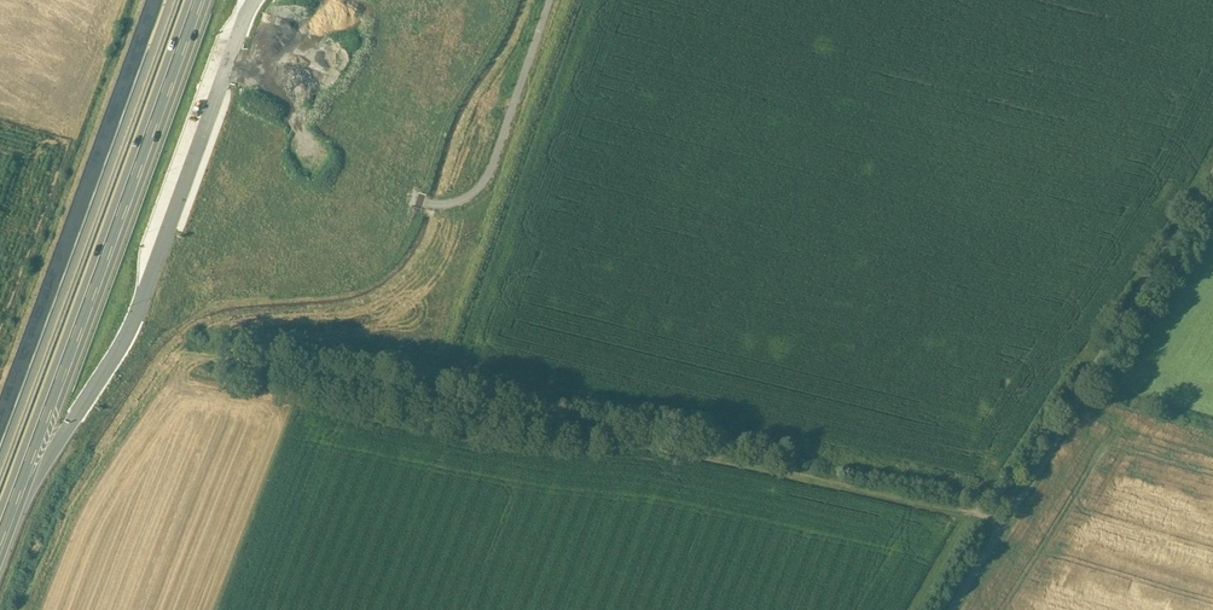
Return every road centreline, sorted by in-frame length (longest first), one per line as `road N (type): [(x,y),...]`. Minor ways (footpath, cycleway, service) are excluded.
road 1 (motorway): [(0,526),(193,0)]
road 2 (unclassified): [(1212,173),(952,609)]
road 3 (motorway): [(165,0),(0,443)]
road 4 (track): [(1000,531),(977,514),(711,458)]
road 5 (motorway): [(0,572),(76,417)]

